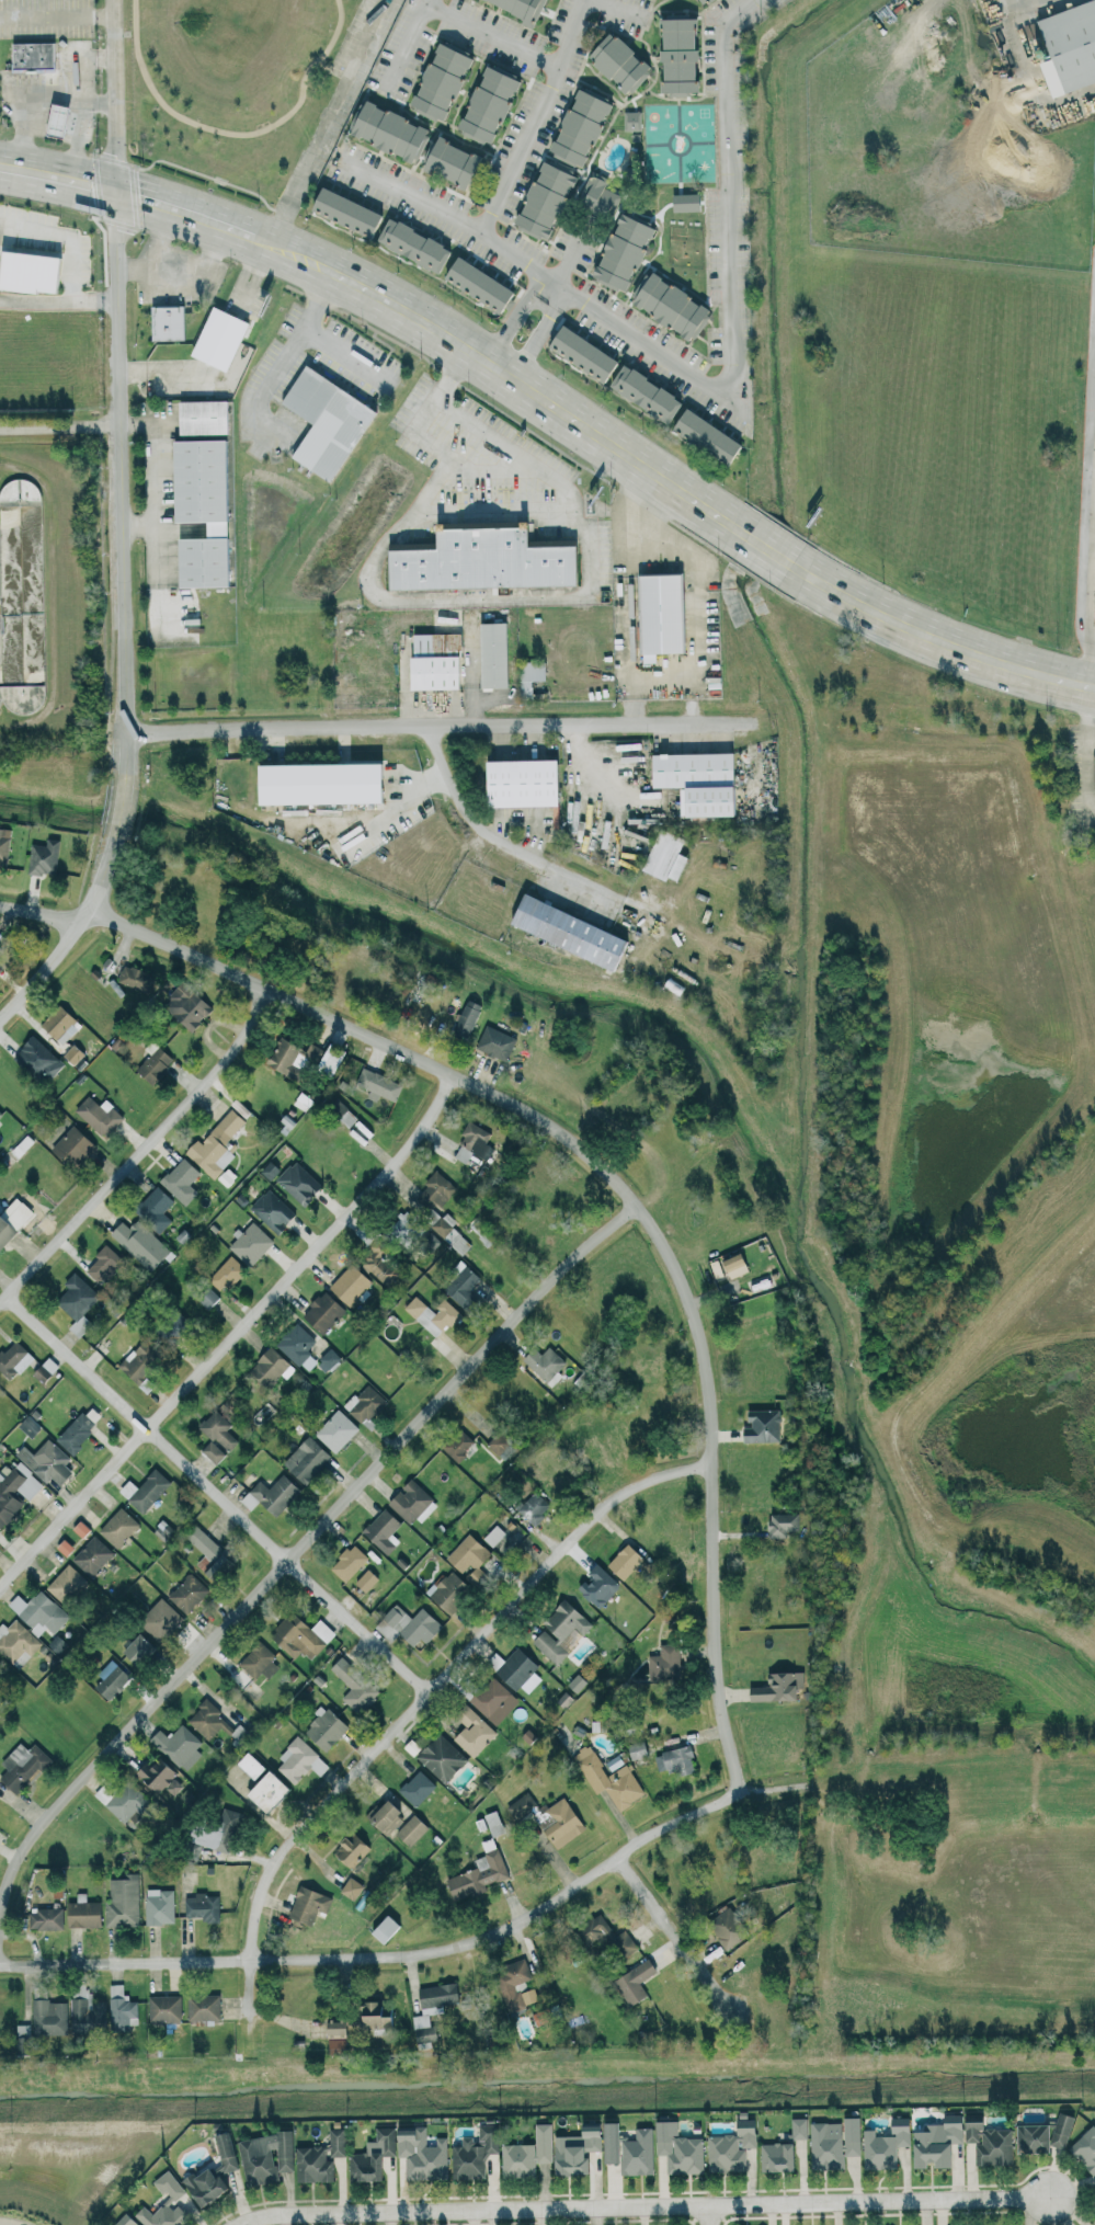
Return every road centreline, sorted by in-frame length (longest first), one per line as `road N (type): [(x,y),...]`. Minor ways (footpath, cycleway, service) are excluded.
road 1 (residential): [(0,907),(107,918),(448,1074),(571,1138),(637,1209),(696,1316),(705,1392),(698,1470),(718,1714),(740,1794)]
road 2 (residential): [(637,1209),(280,1553),(32,1828),(0,1895)]
road 3 (residential): [(0,1967),(443,1949),(506,1929),(691,1814),(740,1794),(802,1784)]
road 4 (residential): [(1047,2195),(274,2214),(235,2224)]
road 5 (residential): [(698,1470),(646,1481),(605,1503),(285,1848),(258,1887),(247,1961),(251,2042)]
road 6 (residential): [(0,1583),(418,1139),(448,1074)]
road 7 (residential): [(125,732),(431,718),(784,722)]
road 8 (residential): [(113,191),(123,785)]
road 9 (residential): [(4,1296),(427,1688)]
road 10 (secondary): [(266,244),(420,318),(749,536)]
road 11 (residential): [(431,718),(433,771),(461,823),(767,970)]
road 12 (residential): [(0,1300),(235,1048),(262,986)]
road 13 (secondary): [(791,564),(869,611),(977,654),(1094,687)]
road 14 (residential): [(113,834),(95,898),(0,1016)]
road 15 (residential): [(613,1856),(731,2011)]
road 16 (residential): [(109,0),(113,191)]
road 17 (secondary): [(113,191),(266,244)]

